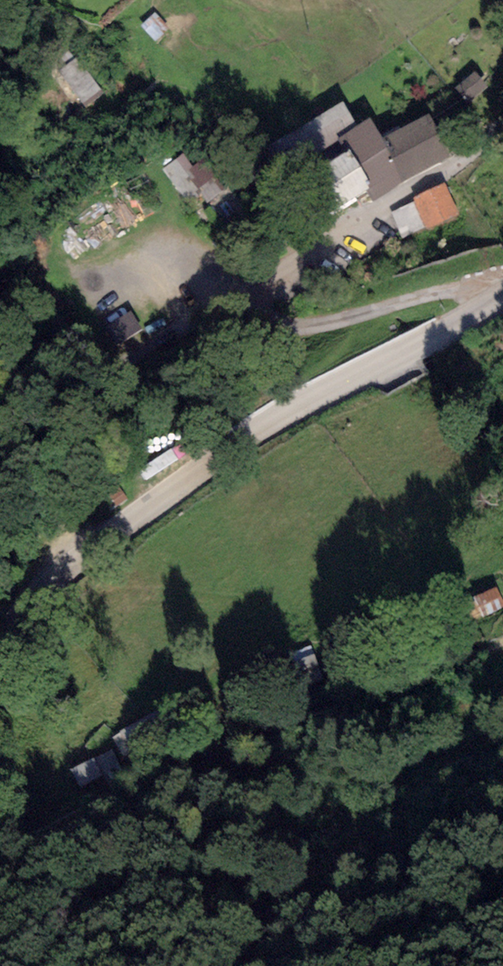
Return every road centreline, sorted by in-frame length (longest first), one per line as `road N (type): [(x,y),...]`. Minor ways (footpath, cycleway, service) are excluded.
road 1 (tertiary): [(0,664),(61,579),(199,467),(502,292)]
road 2 (track): [(0,851),(209,743),(341,708),(502,642)]

